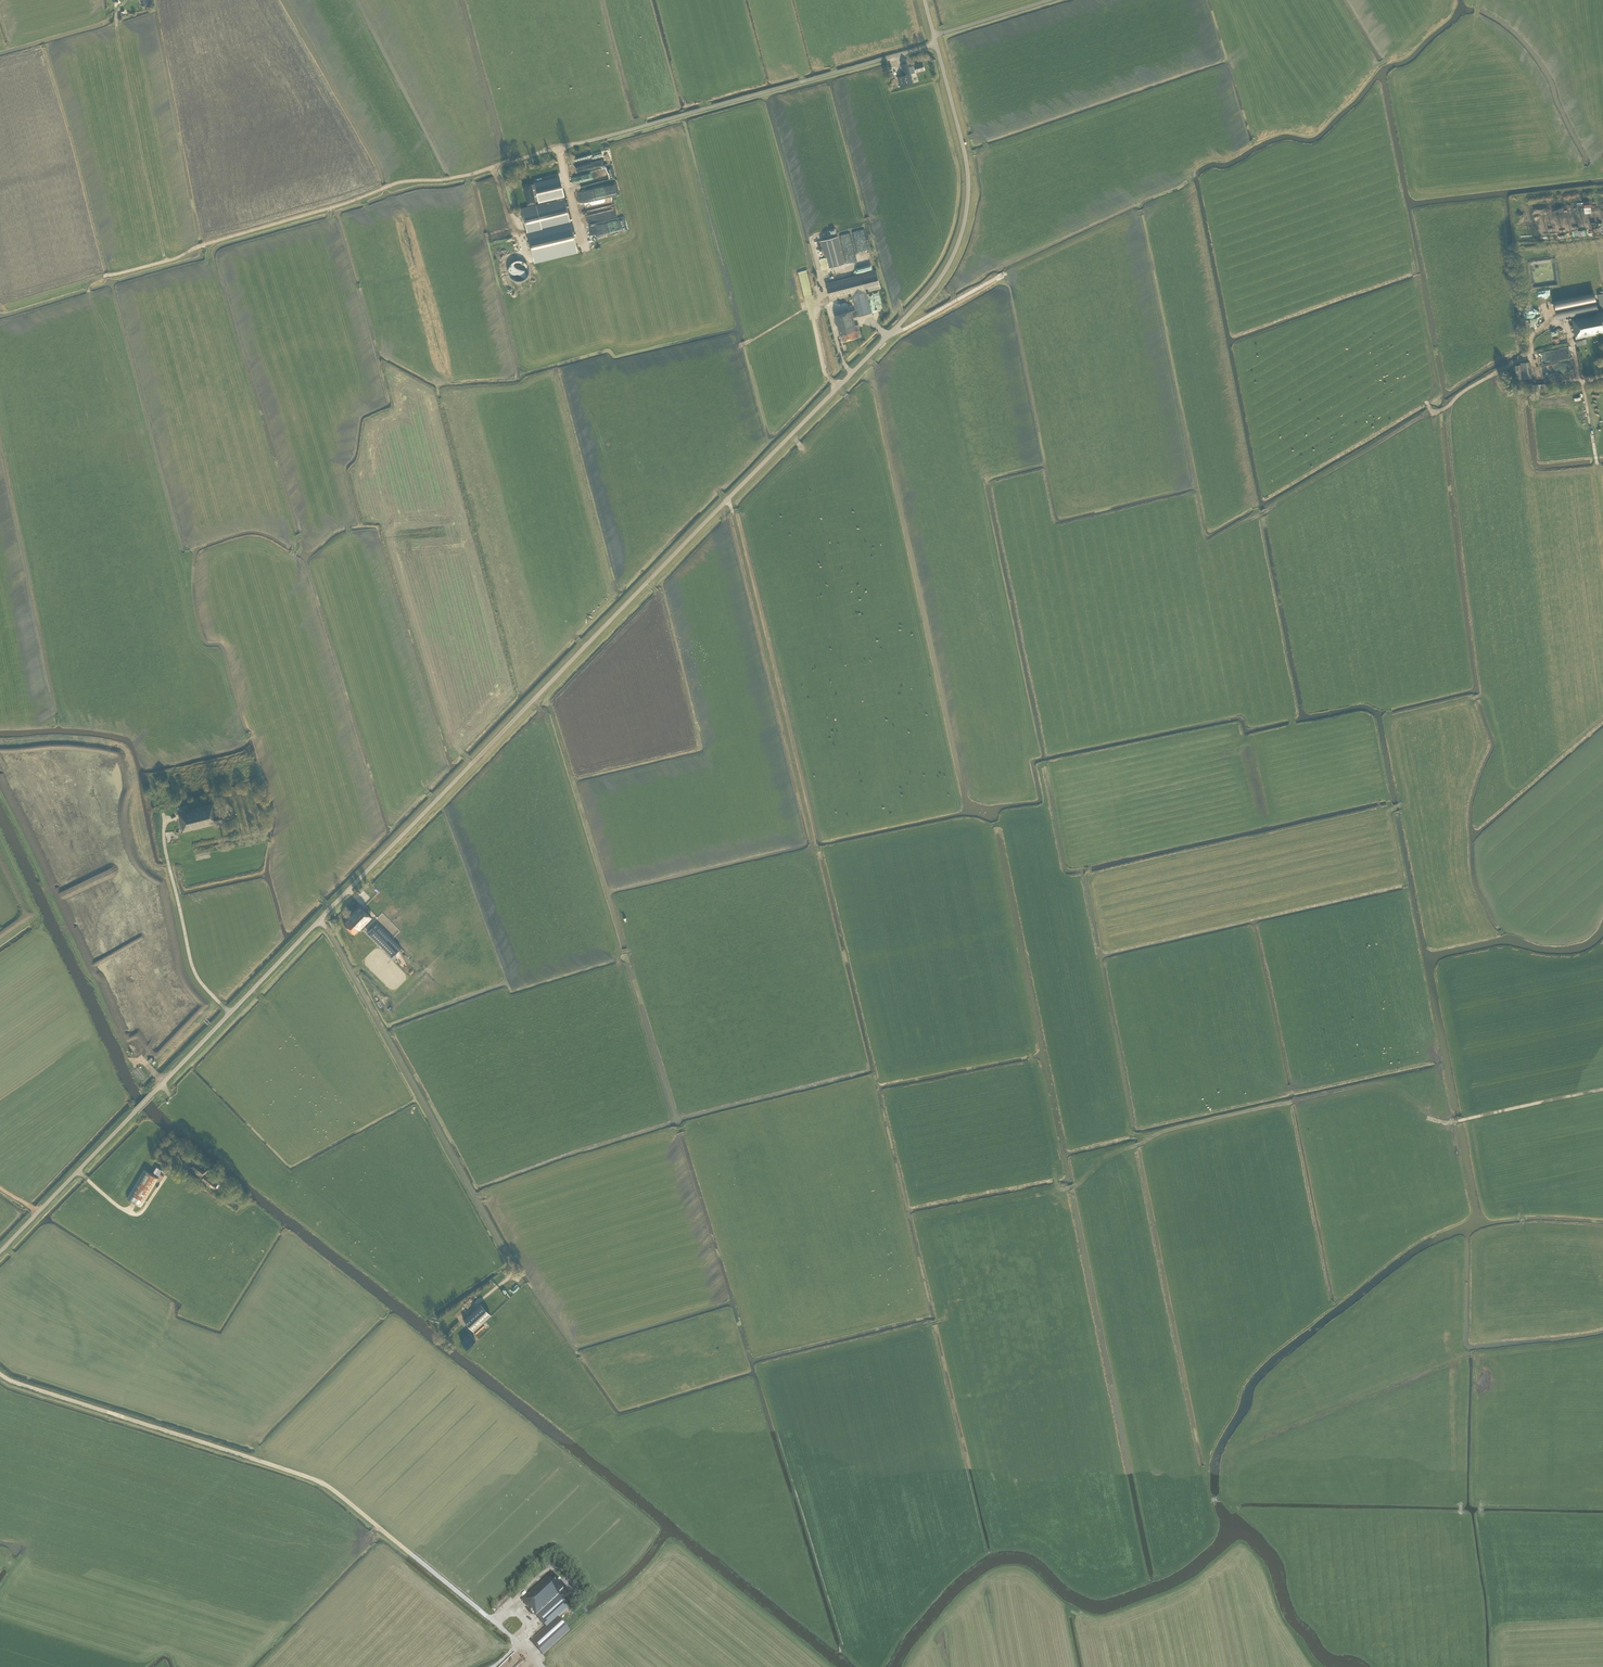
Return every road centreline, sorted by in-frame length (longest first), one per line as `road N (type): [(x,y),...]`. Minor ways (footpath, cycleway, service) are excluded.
road 1 (unclassified): [(38,1212),(933,288),(964,227),(969,189),(936,46)]
road 2 (unclassified): [(106,276),(408,183),(474,175),(936,46)]
road 3 (unclassified): [(542,1666),(315,1481),(0,1375)]
road 4 (track): [(127,0),(116,23),(165,261)]
road 5 (track): [(934,37),(1056,0)]

